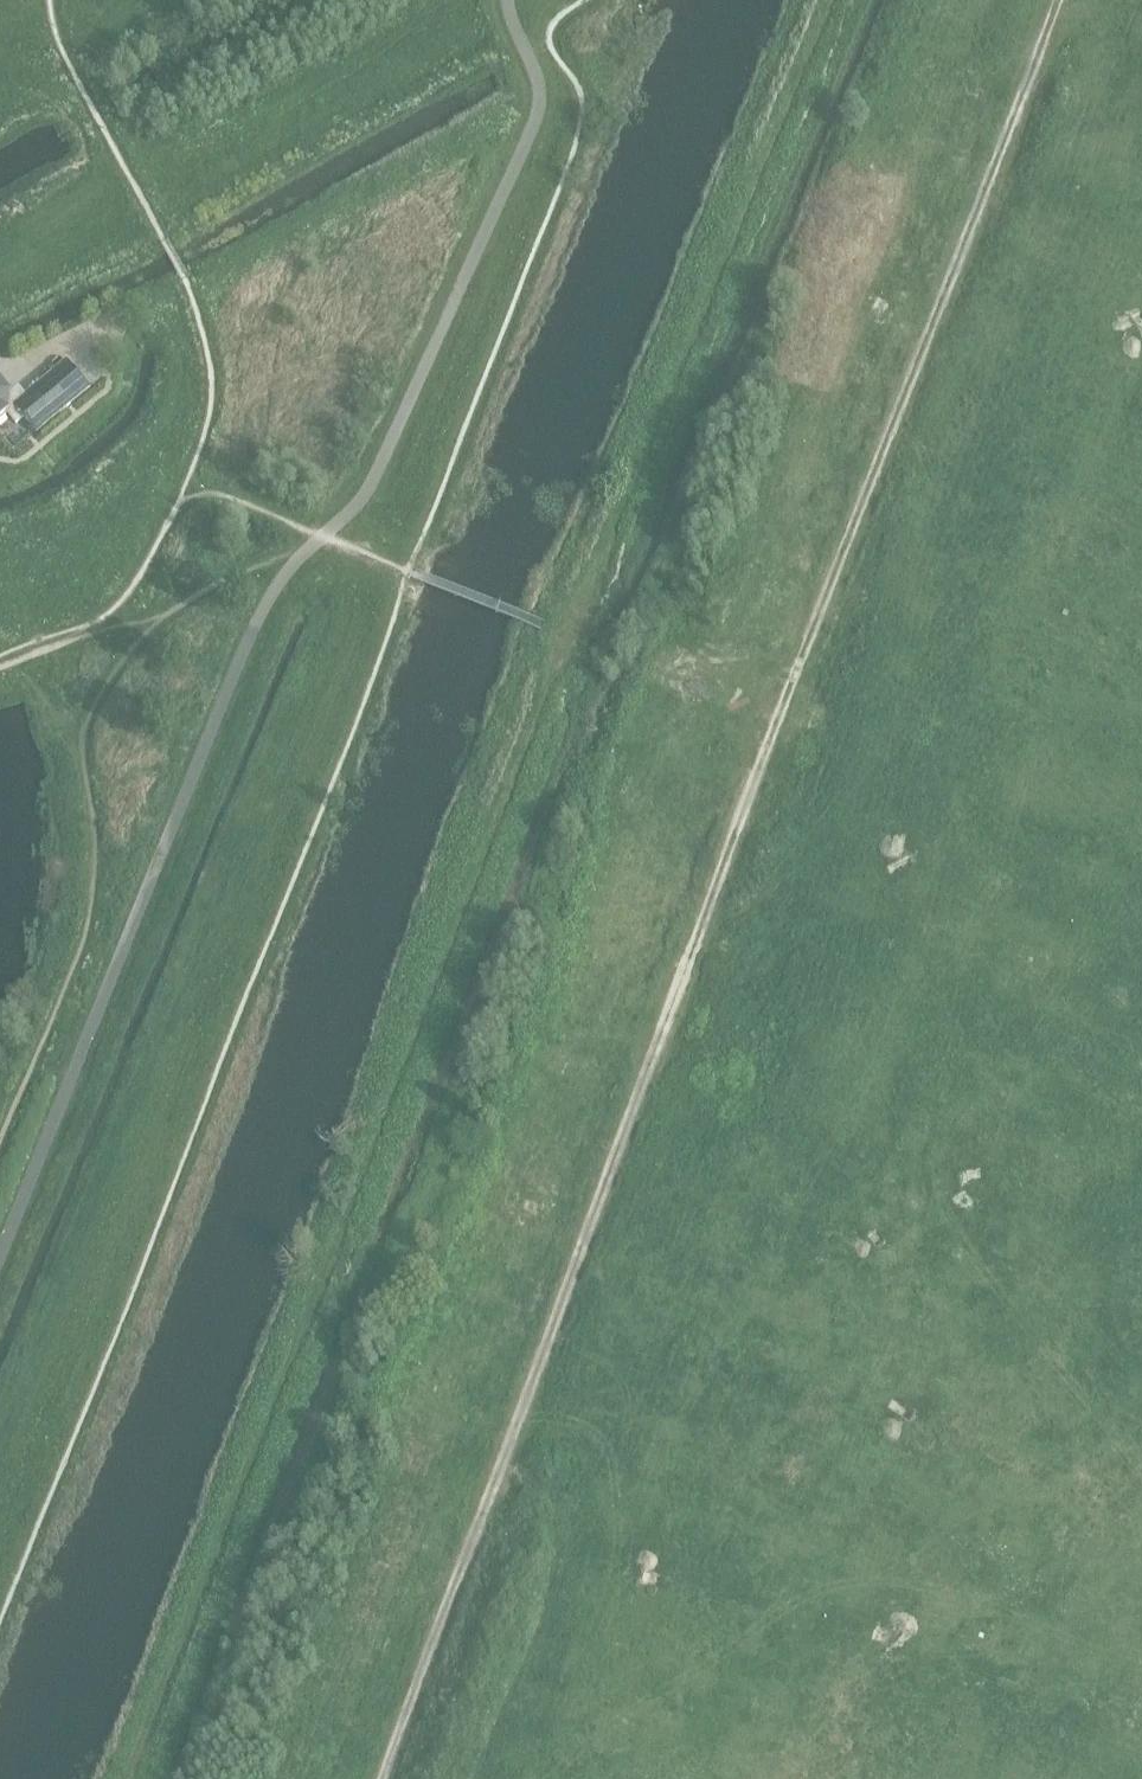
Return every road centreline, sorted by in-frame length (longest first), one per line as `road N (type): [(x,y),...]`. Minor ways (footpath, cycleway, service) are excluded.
road 1 (track): [(133,1778),(841,0)]

